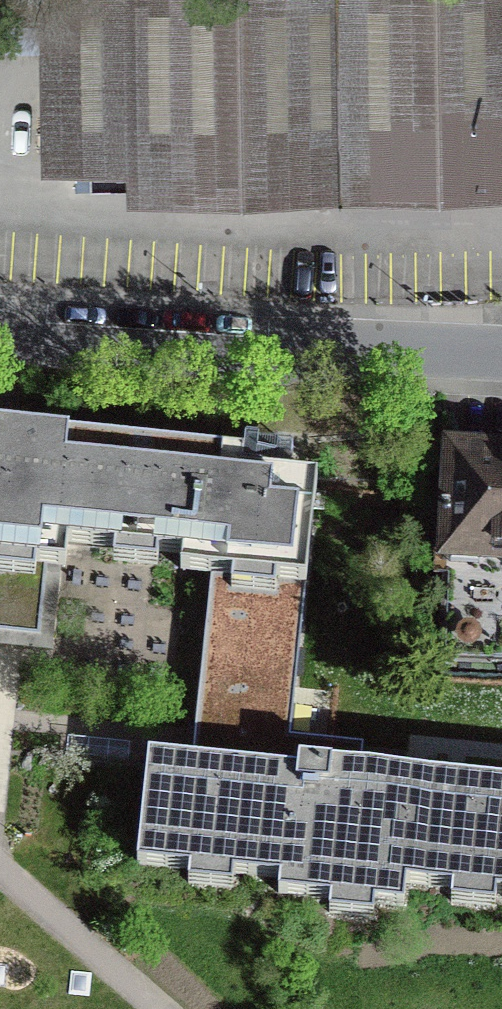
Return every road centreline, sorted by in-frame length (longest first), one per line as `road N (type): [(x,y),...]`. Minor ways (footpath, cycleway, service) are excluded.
road 1 (tertiary): [(0,326),(501,354)]

